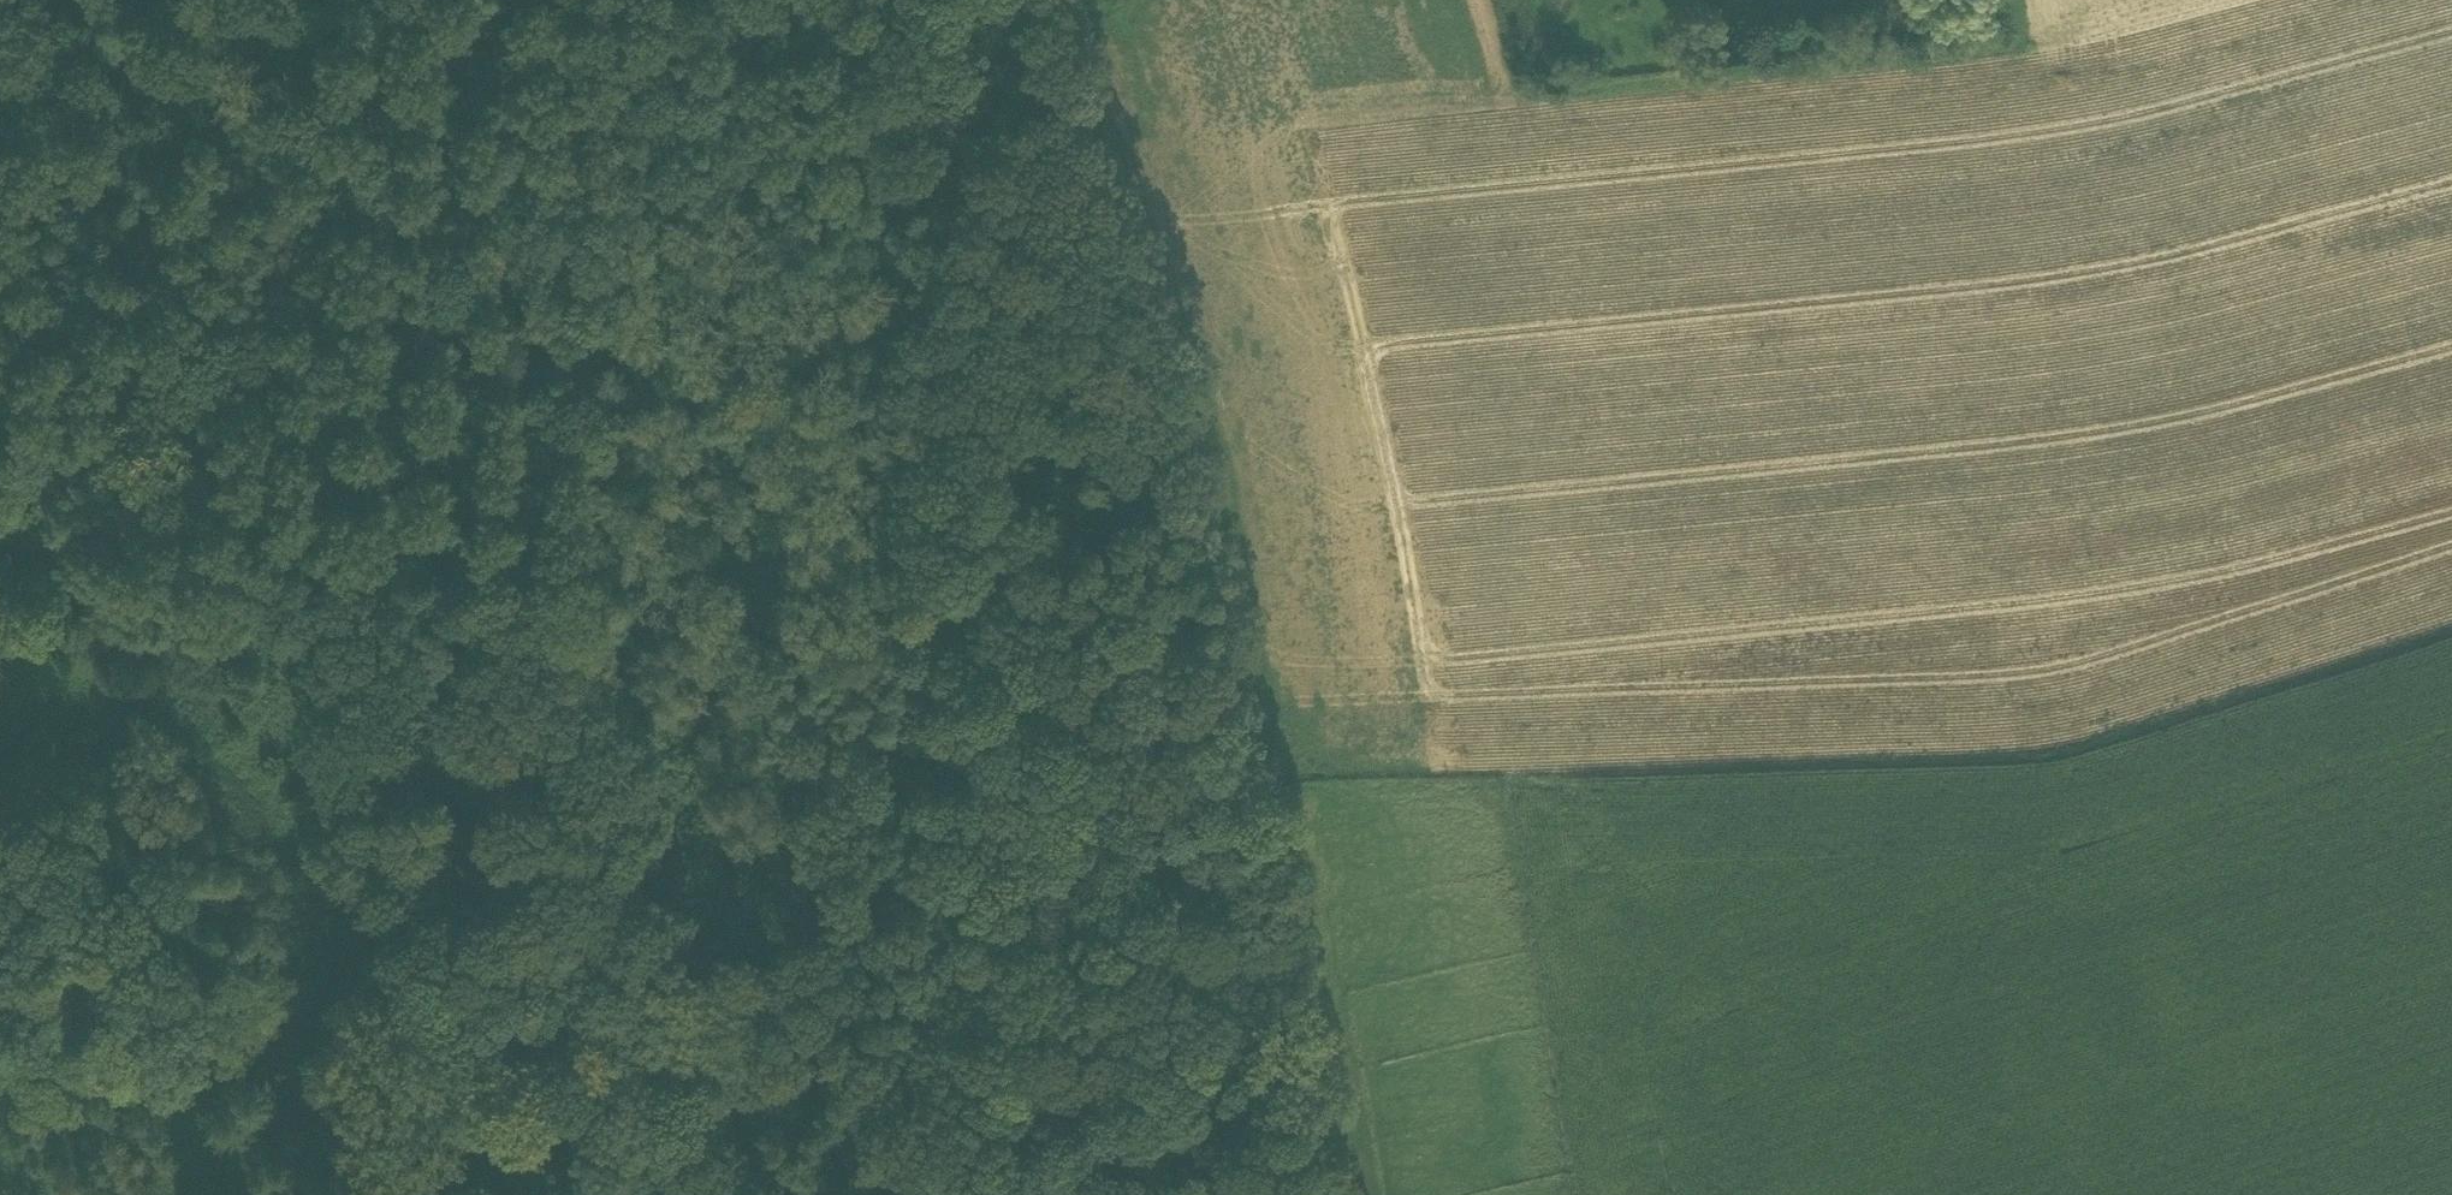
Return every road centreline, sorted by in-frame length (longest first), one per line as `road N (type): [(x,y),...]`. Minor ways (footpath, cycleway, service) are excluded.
road 1 (track): [(1324,1194),(1189,418),(1046,0)]

